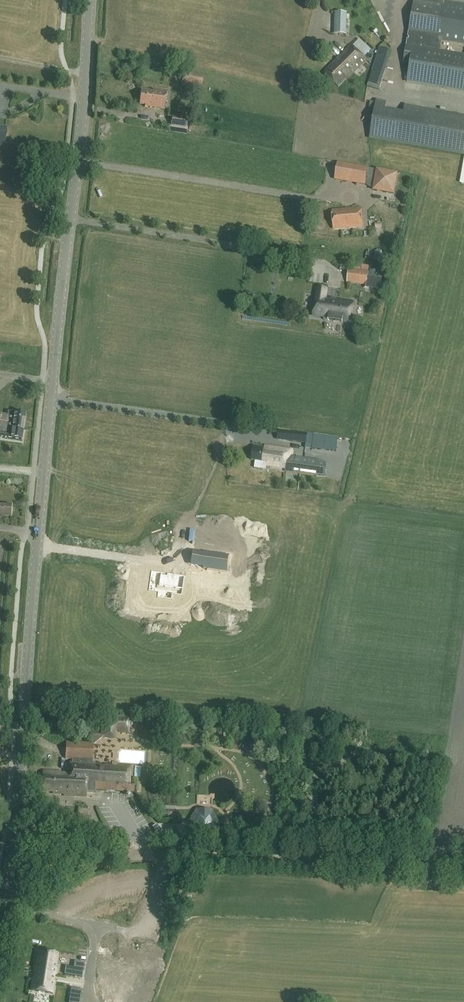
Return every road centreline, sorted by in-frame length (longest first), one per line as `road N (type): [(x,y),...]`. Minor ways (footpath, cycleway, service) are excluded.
road 1 (tertiary): [(17,813),(91,0)]
road 2 (unclassified): [(104,857),(463,868)]

